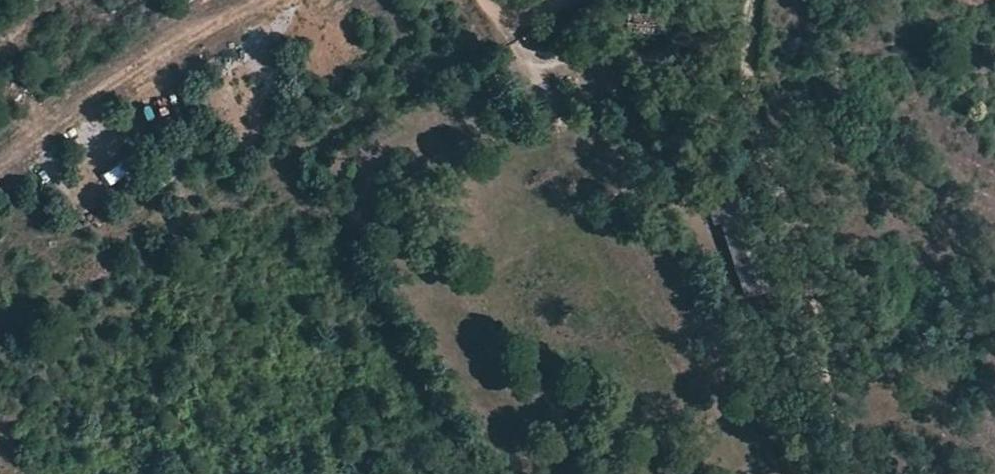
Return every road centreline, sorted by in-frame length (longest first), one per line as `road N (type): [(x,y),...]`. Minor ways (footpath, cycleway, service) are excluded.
road 1 (track): [(754,0),(754,119),(809,273),(853,473)]

